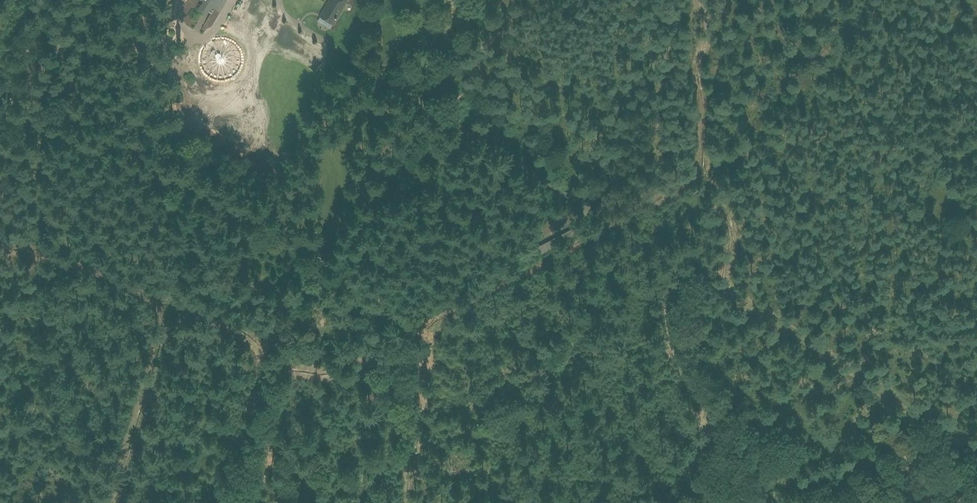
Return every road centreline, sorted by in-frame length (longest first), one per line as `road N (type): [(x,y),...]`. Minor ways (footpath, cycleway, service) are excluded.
road 1 (track): [(408,502),(432,328),(370,369),(327,372),(291,370),(248,332),(231,327),(167,334),(118,502)]
road 2 (track): [(45,0),(0,149)]
road 3 (track): [(842,502),(976,464)]

